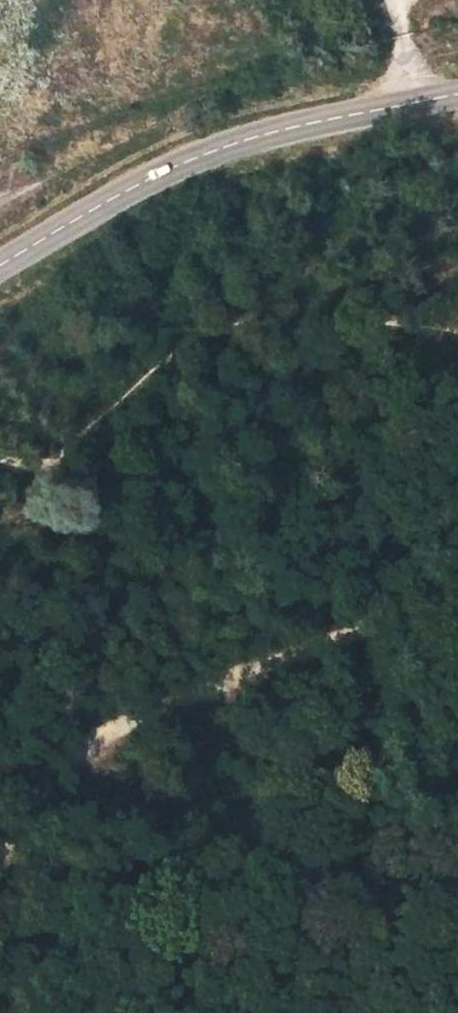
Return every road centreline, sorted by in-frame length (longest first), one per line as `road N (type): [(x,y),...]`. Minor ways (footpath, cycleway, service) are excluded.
road 1 (track): [(0,847),(66,755),(206,683),(457,594)]
road 2 (primary): [(0,269),(213,155),(457,96)]

